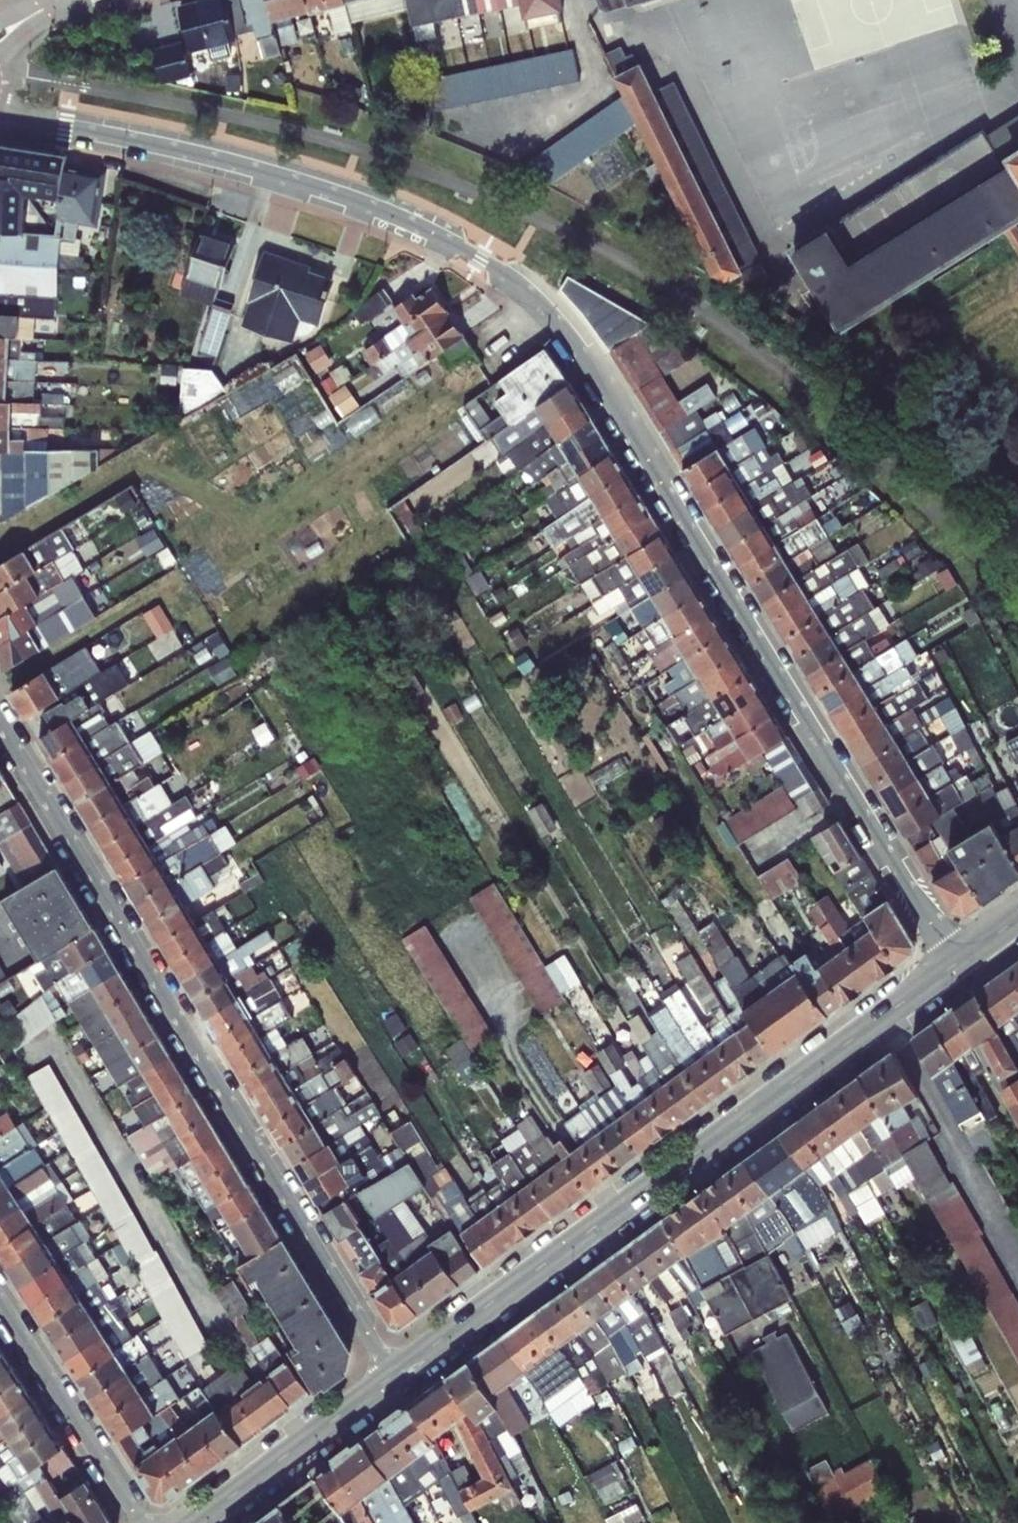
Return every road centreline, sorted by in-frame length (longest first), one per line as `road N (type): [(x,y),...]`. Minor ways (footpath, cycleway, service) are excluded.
road 1 (residential): [(0,113),(191,153),(369,205),(471,253),(543,305),(612,400),(954,965)]
road 2 (residential): [(0,722),(392,1378)]
road 3 (secondary): [(954,965),(392,1378)]
road 4 (residential): [(146,1522),(0,1301)]
road 5 (secondary): [(392,1378),(196,1522)]

